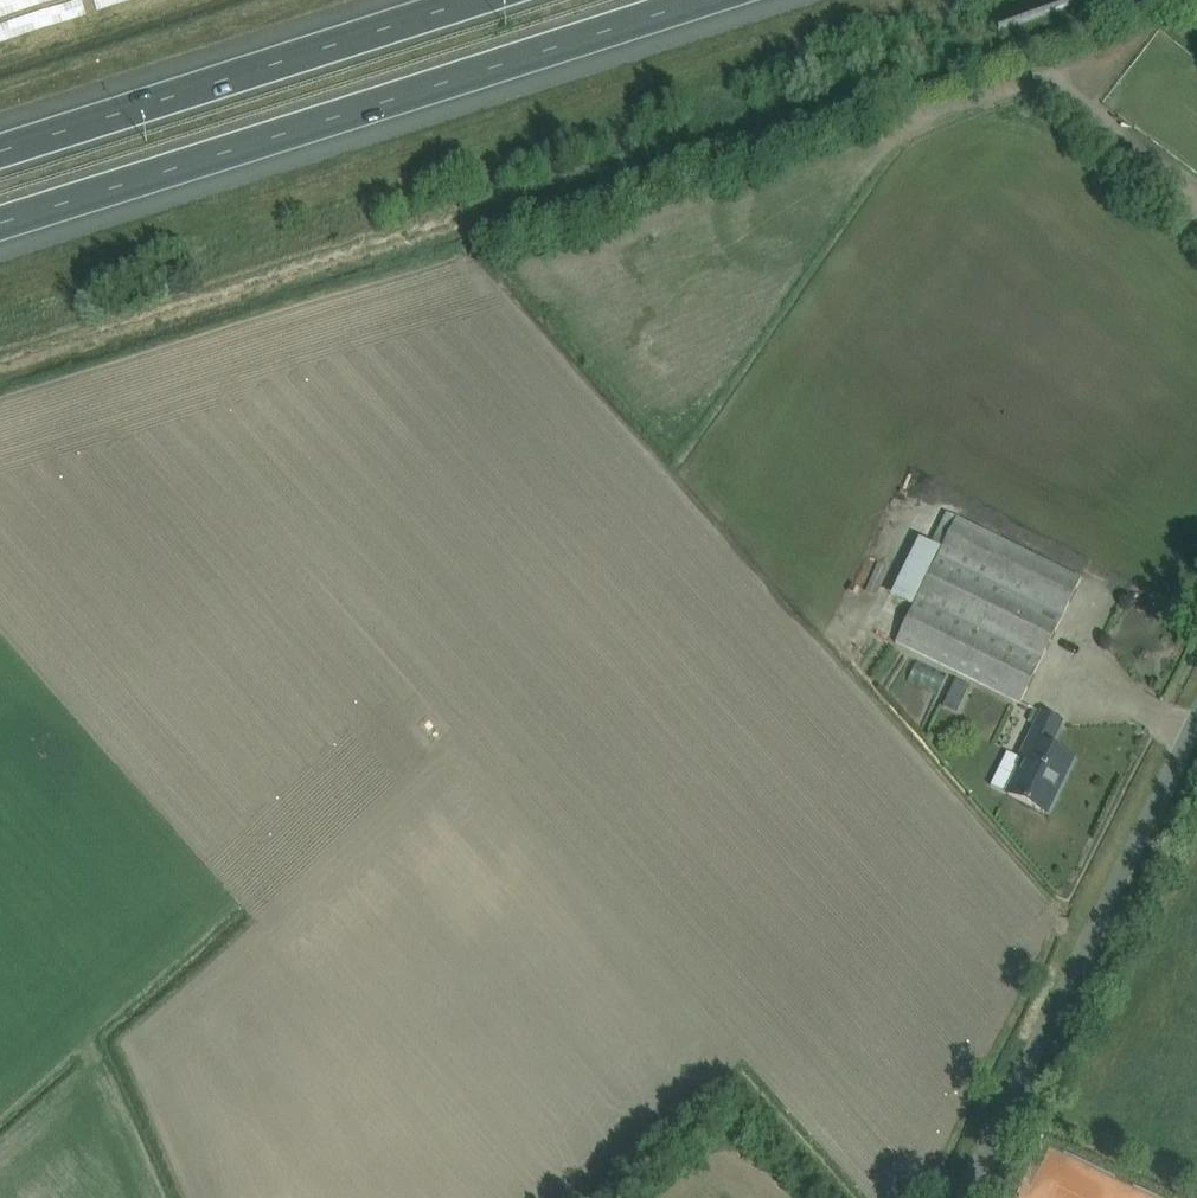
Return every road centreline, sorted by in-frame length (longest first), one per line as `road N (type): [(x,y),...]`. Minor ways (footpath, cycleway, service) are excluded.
road 1 (motorway): [(0,231),(706,0)]
road 2 (unclassified): [(961,1197),(1196,714)]
road 3 (motorway): [(470,0),(0,151)]

